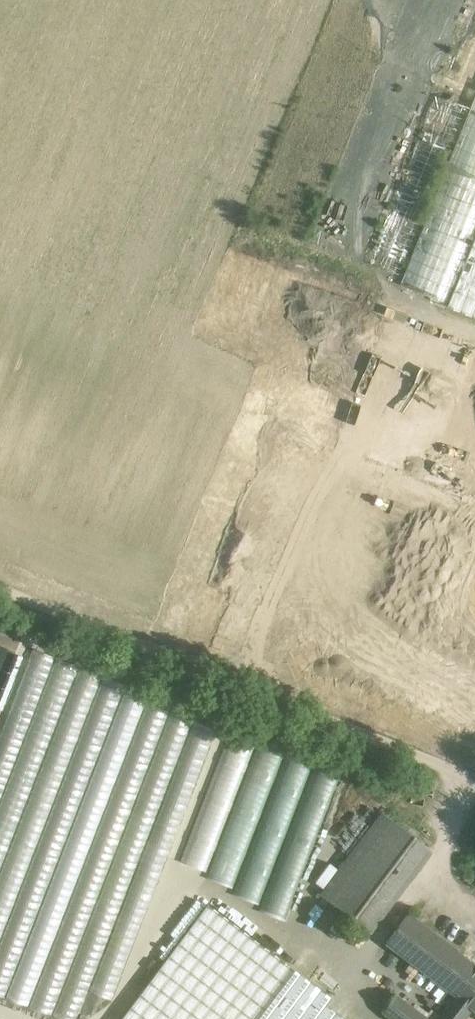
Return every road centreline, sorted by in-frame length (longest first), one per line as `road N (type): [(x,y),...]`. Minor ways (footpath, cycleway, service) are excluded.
road 1 (track): [(474,776),(0,588)]
road 2 (track): [(474,333),(407,311),(361,434)]

